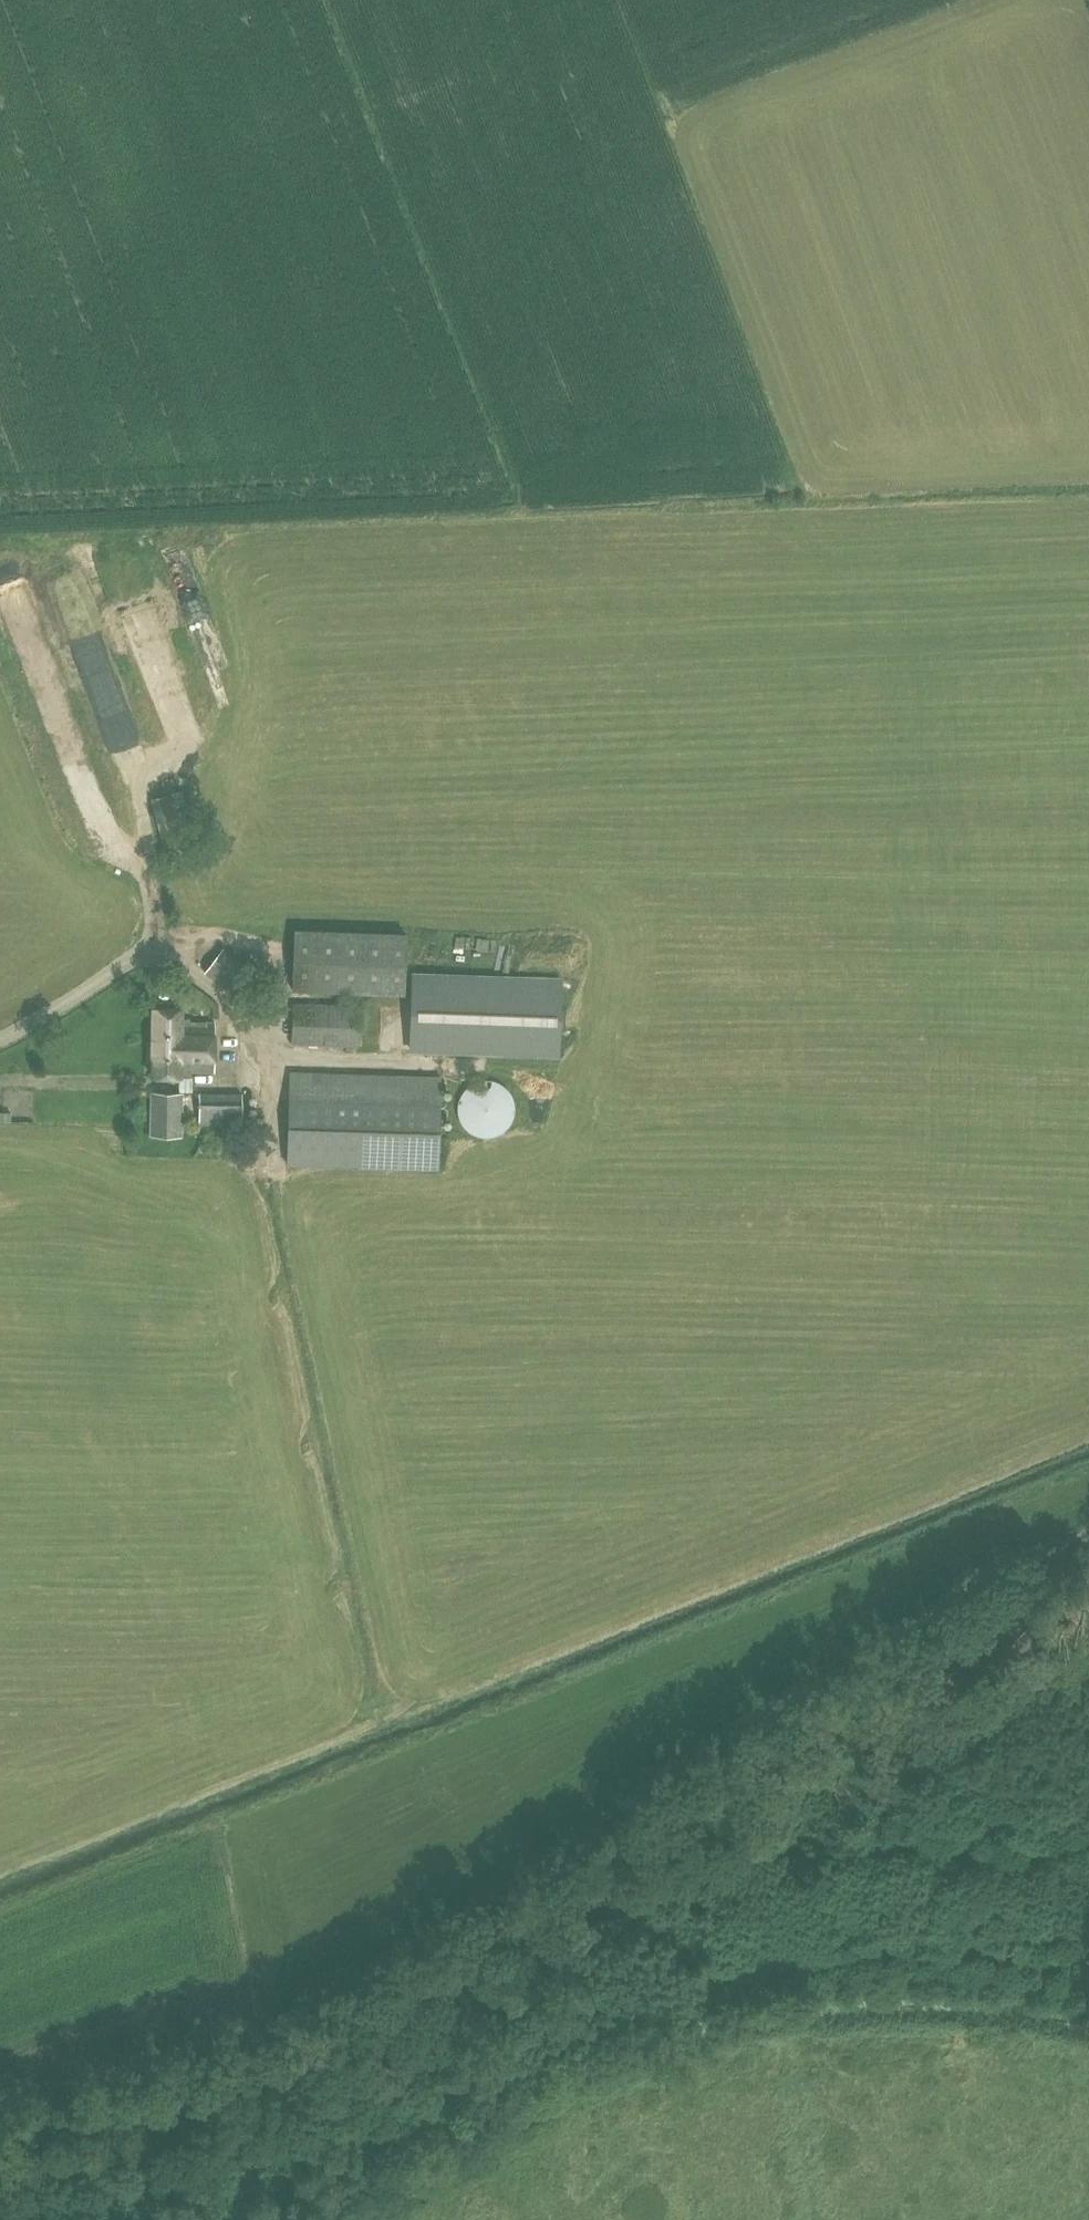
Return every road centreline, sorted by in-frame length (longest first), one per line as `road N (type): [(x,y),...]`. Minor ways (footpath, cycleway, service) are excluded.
road 1 (track): [(0,2111),(209,2068),(321,2027),(538,1893),(985,1593),(1088,1535)]

